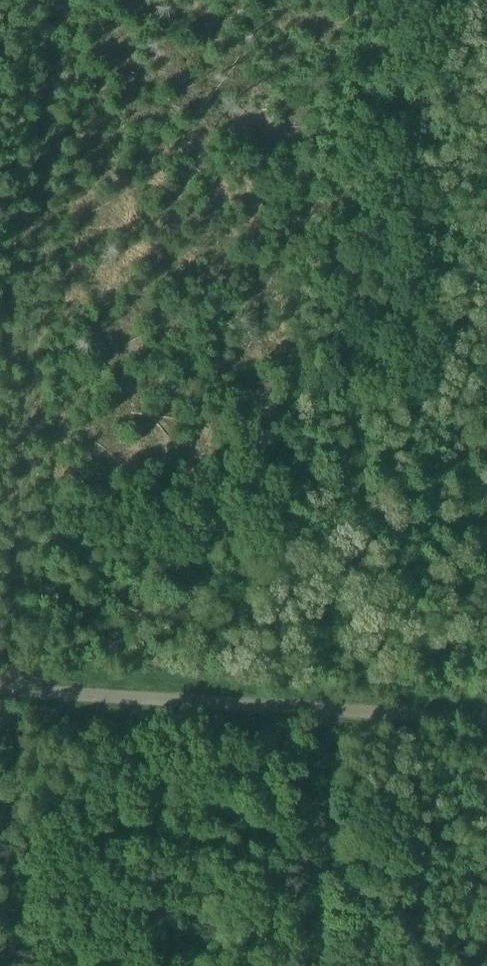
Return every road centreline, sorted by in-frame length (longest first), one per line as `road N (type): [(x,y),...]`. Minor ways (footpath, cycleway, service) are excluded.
road 1 (unclassified): [(0,692),(486,720)]

